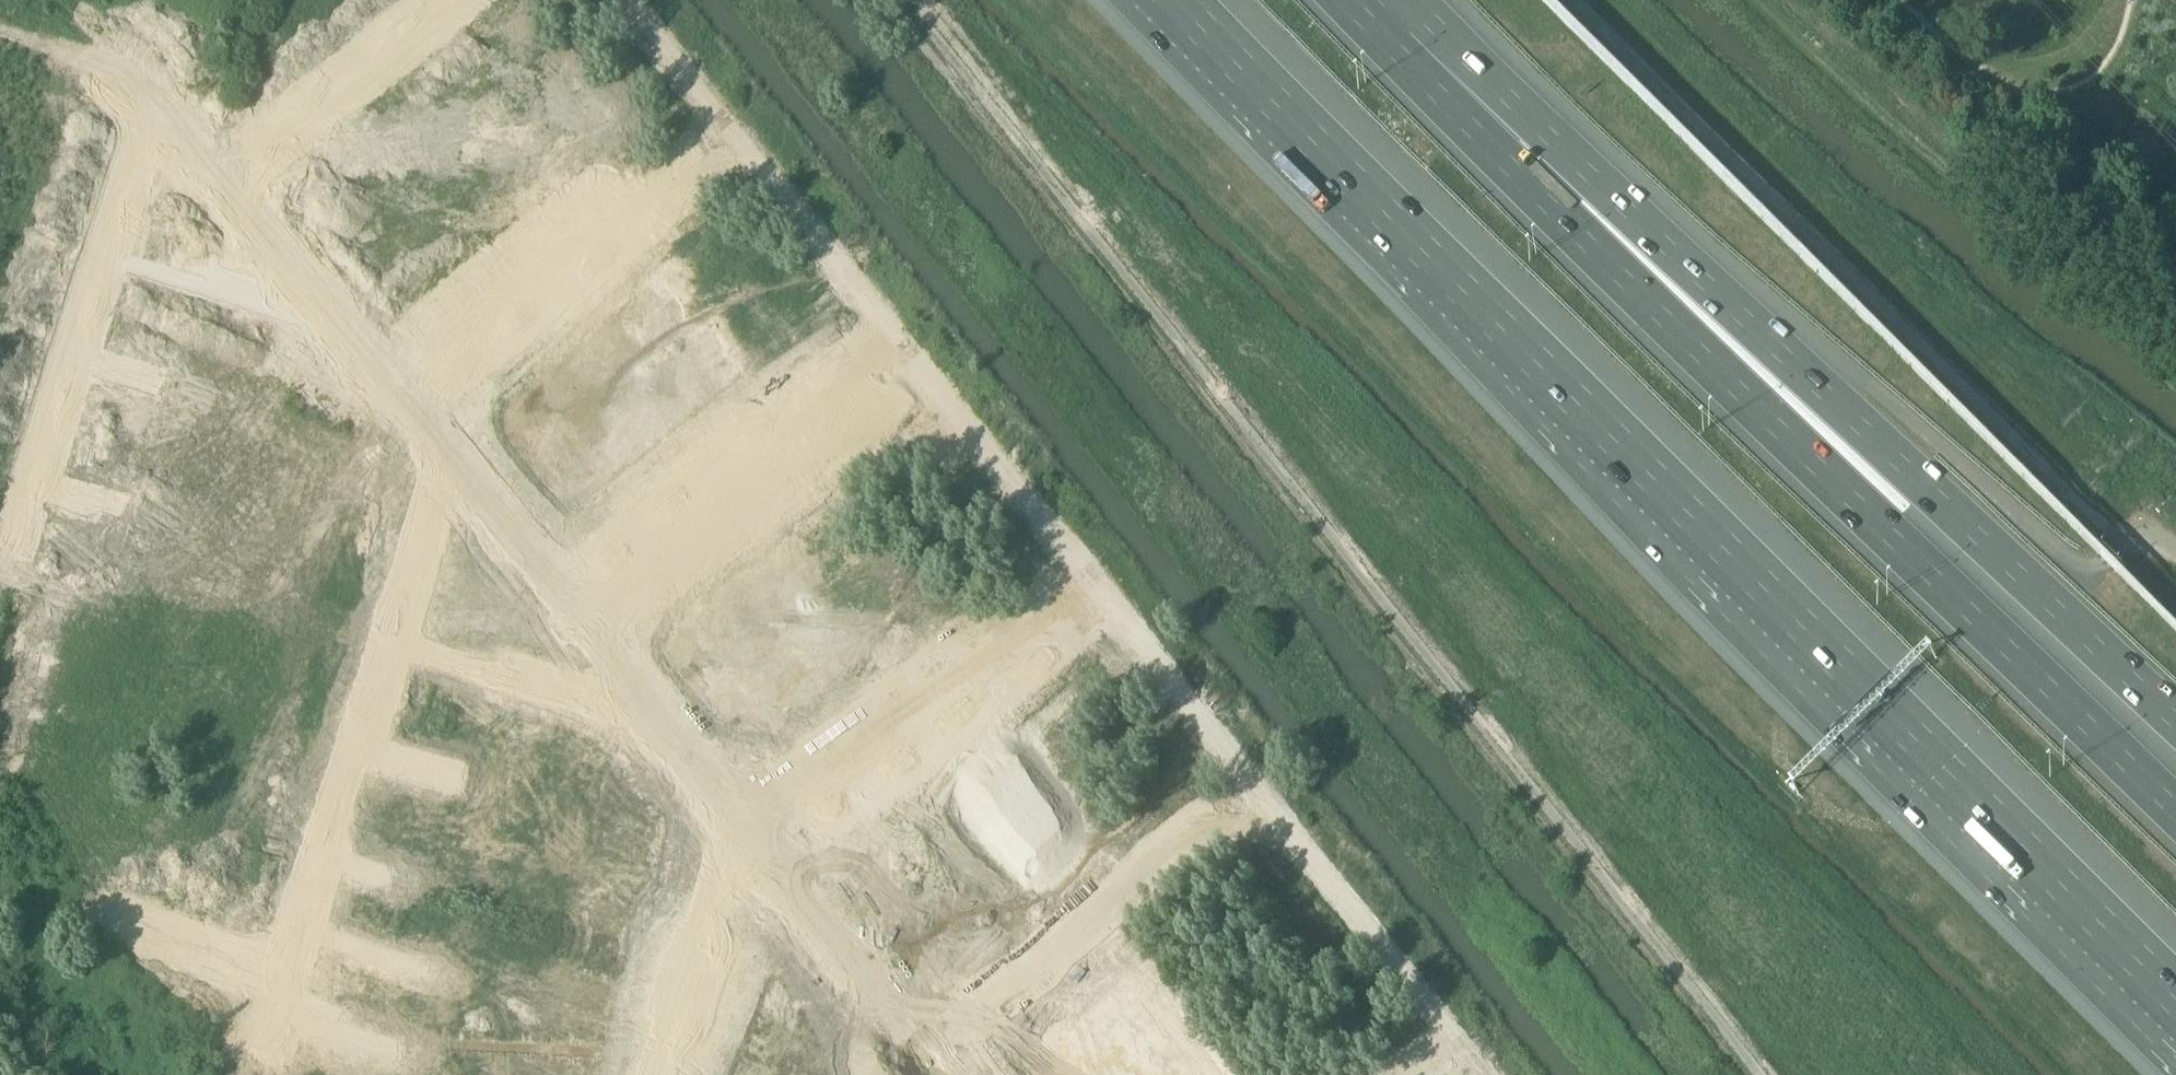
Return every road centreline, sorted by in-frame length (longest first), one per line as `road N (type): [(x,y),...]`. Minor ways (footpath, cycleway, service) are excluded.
road 1 (motorway): [(1161,0),(2175,1009)]
road 2 (motorway): [(2175,822),(1775,426),(1408,32)]
road 3 (motorway): [(2175,723),(1817,387),(1408,32)]
road 4 (residential): [(6,547),(147,82),(214,167)]
road 5 (residential): [(289,978),(432,508),(462,475)]
road 6 (residential): [(399,397),(732,129)]
road 7 (residential): [(564,601),(908,349)]
road 8 (residential): [(1087,571),(750,832)]
road 9 (residential): [(927,1052),(1255,784)]
road 10 (residential): [(1255,784),(1461,1046)]
road 11 (residential): [(564,601),(750,832)]
road 12 (residential): [(214,167),(399,397)]
road 13 (residential): [(908,349),(1087,571)]
road 14 (residential): [(750,832),(927,1052)]
road 15 (residential): [(732,129),(908,349)]
road 16 (residential): [(214,167),(428,0)]
road 17 (residential): [(1087,571),(1255,784)]
road 18 (residential): [(750,832),(721,866),(656,1074)]
road 19 (residential): [(88,923),(289,978)]
road 20 (residential): [(629,0),(732,129)]
road 21 (residential): [(462,475),(564,601)]

